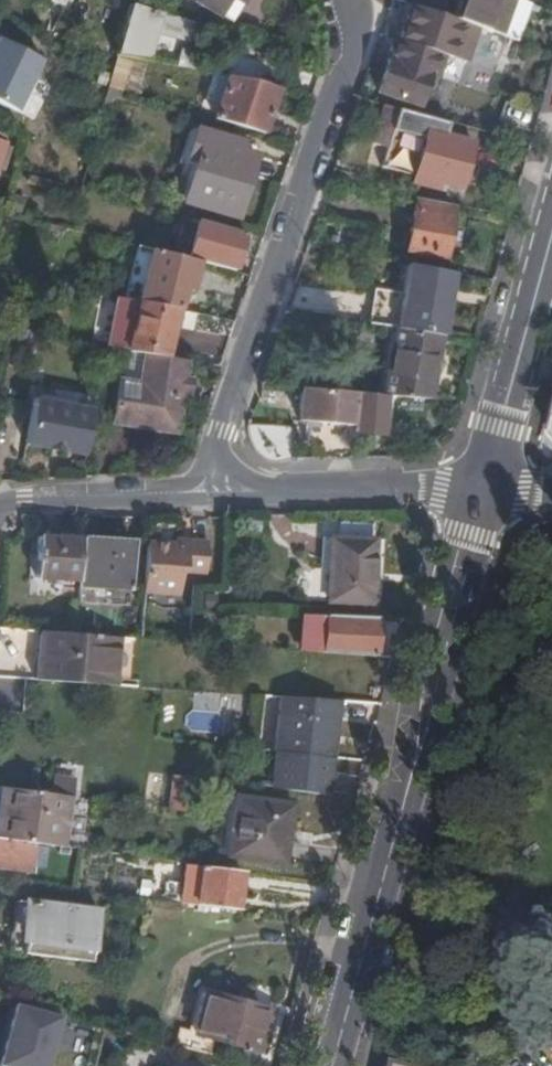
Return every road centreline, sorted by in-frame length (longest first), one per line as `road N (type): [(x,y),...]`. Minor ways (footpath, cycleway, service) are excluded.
road 1 (secondary): [(333,1065),(487,490)]
road 2 (residential): [(219,432),(354,55),(363,24),(355,0)]
road 3 (secondary): [(551,252),(487,490)]
road 4 (residential): [(273,493),(487,490)]
road 5 (residential): [(0,507),(172,494)]

